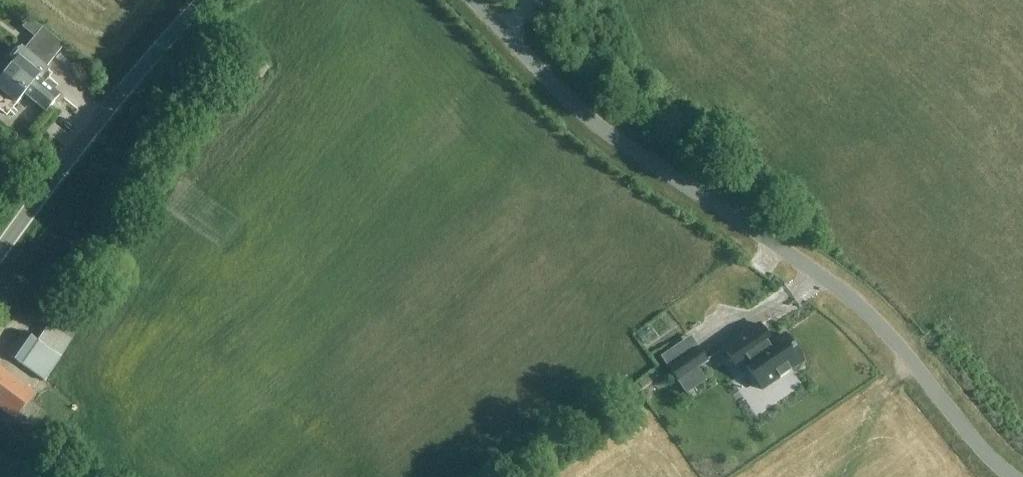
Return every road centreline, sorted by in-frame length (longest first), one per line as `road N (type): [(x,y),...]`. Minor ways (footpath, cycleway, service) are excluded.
road 1 (unclassified): [(1010,476),(857,307),(596,127),(472,0)]
road 2 (unclassified): [(0,240),(130,72),(202,0)]

